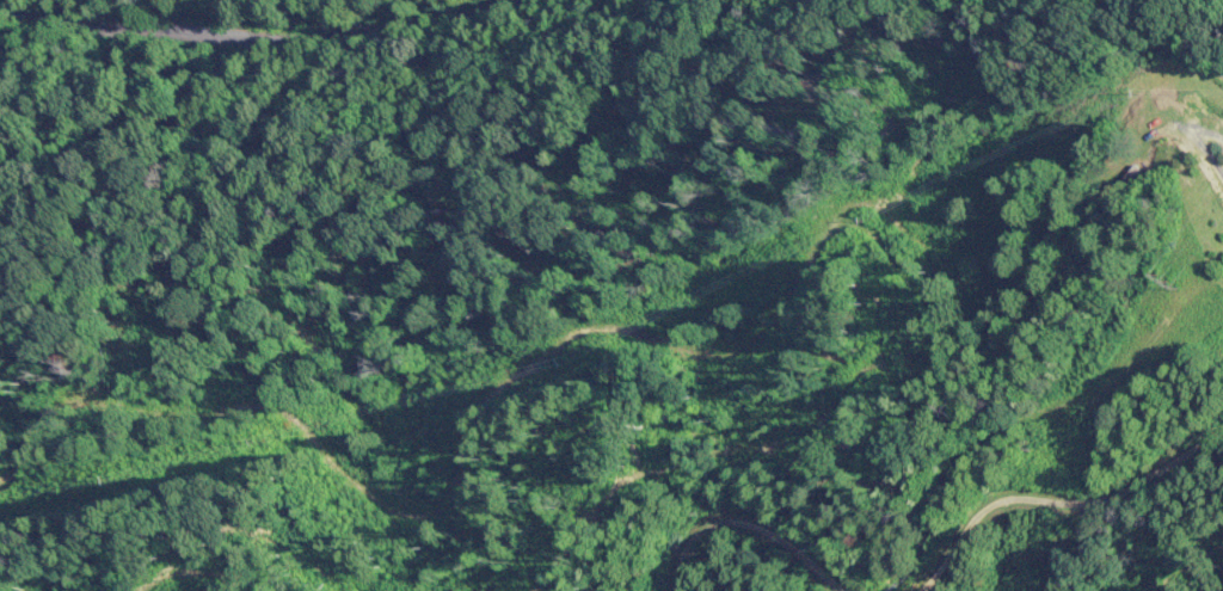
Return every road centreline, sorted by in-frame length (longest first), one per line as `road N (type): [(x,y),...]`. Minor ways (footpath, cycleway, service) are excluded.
road 1 (residential): [(600,0),(413,36),(243,0)]

